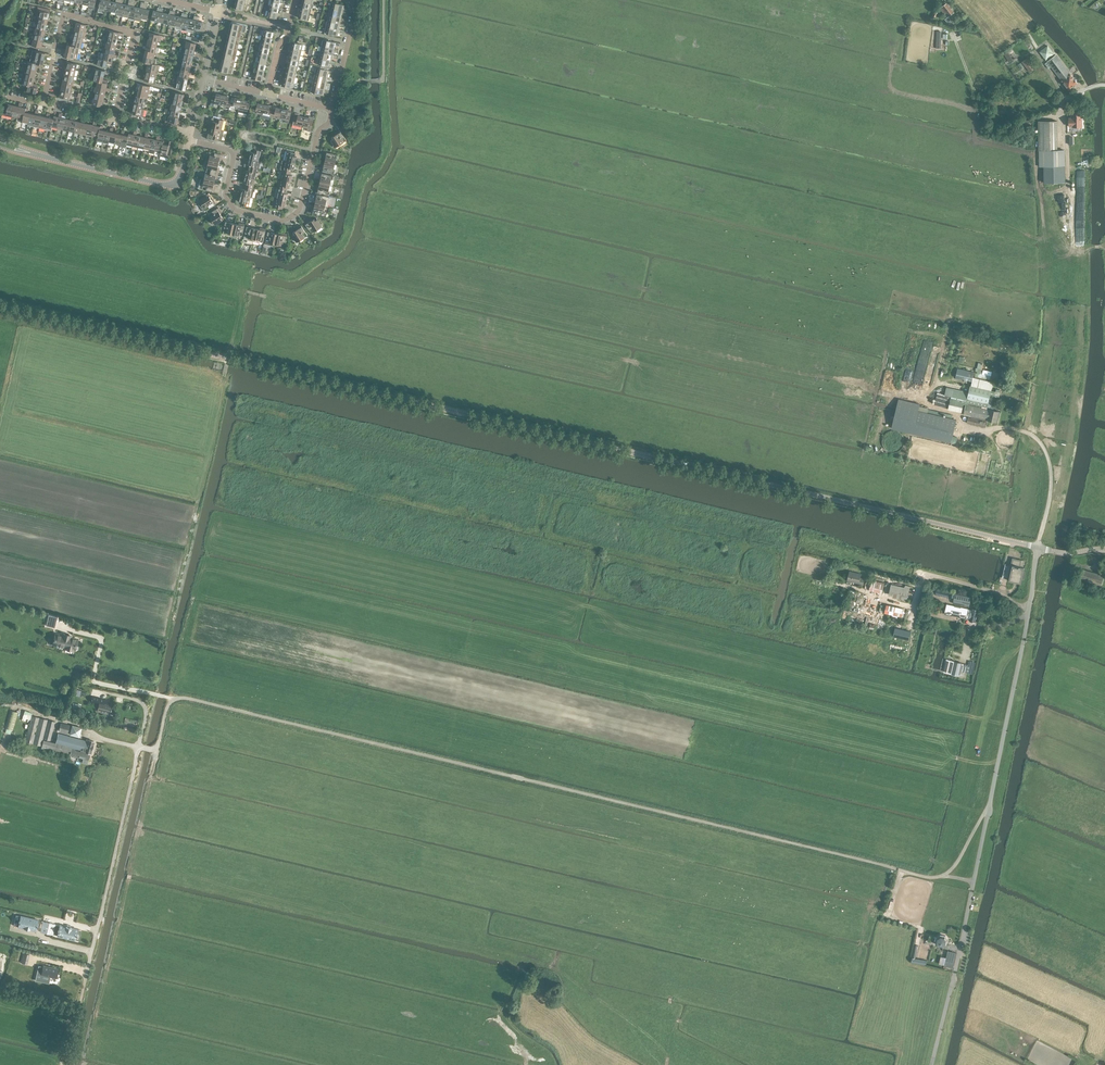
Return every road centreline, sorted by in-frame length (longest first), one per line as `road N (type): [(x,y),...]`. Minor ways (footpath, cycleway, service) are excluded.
road 1 (unclassified): [(86,973),(139,747),(159,746),(171,697),(948,877)]
road 2 (unclassified): [(1038,547),(0,307)]
road 3 (track): [(0,594),(172,616),(228,360)]
road 4 (residential): [(189,140),(234,151),(227,184),(236,211),(285,220),(304,207),(318,133),(332,110)]
road 5 (unclassified): [(988,809),(1038,547)]
road 6 (residential): [(43,104),(64,16),(135,33),(114,119)]
road 7 (unclassified): [(933,1064),(974,882)]
road 8 (unclassified): [(50,158),(174,186),(189,140)]
road 9 (track): [(1038,547),(1051,486),(1048,455),(1025,432),(992,430)]
road 10 (track): [(128,884),(155,750)]
road 11 (track): [(171,697),(195,593),(222,594)]
road 12 (track): [(875,739),(999,762)]

